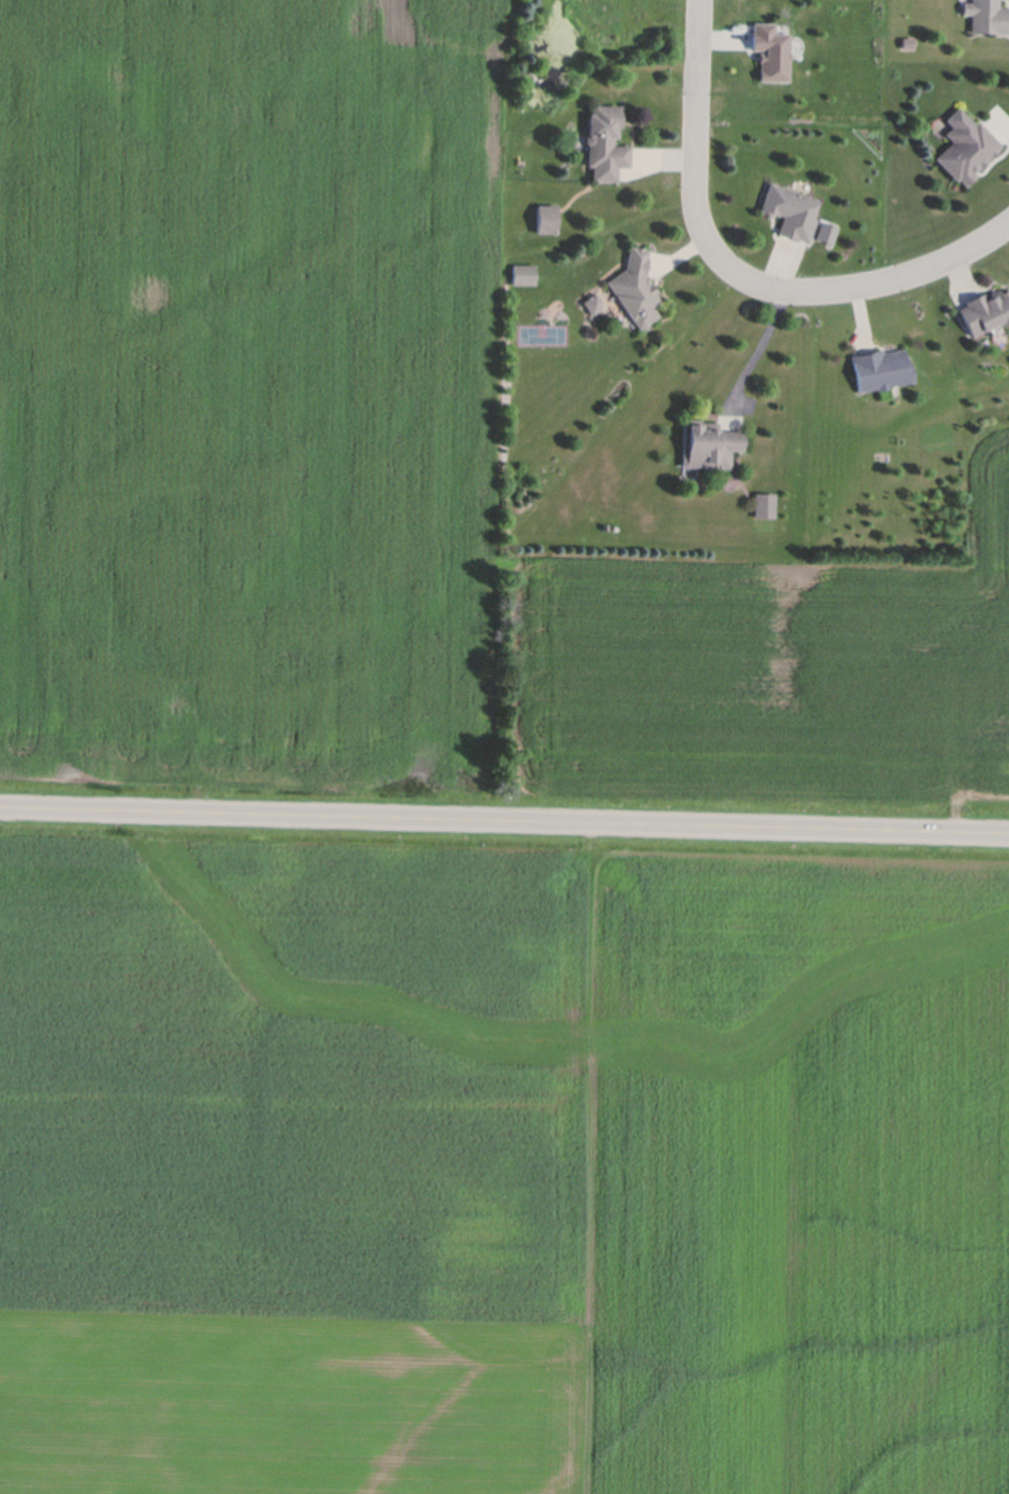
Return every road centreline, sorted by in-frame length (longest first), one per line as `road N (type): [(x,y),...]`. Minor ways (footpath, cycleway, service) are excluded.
road 1 (tertiary): [(0,812),(1008,834)]
road 2 (residential): [(693,128),(691,201),(719,258),(747,279),(803,290),(868,283),(939,263),(1008,225)]
road 3 (residential): [(696,0),(693,128)]

